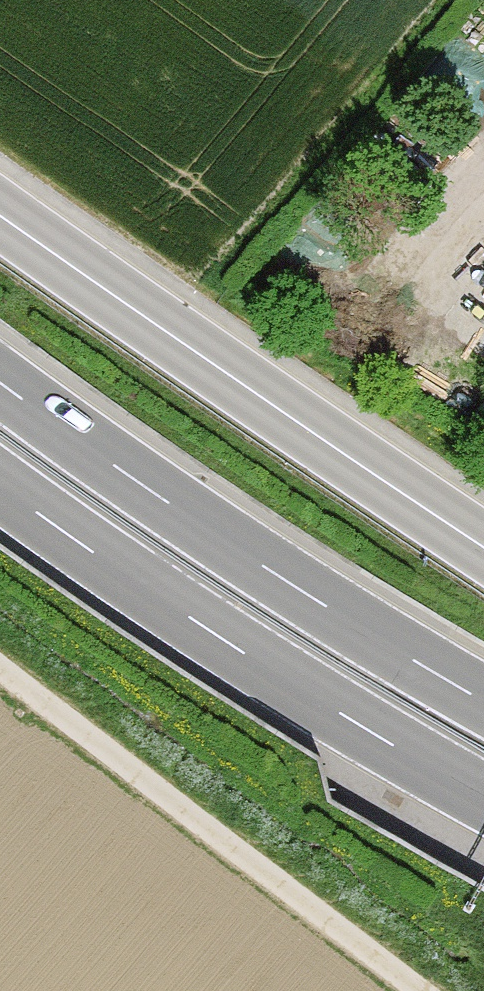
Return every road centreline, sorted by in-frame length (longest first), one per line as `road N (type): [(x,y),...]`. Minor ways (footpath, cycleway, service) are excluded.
road 1 (secondary): [(483,535),(0,203)]
road 2 (motorway): [(483,703),(0,383)]
road 3 (motorway): [(0,482),(362,728),(483,797)]
road 4 (track): [(0,662),(432,990)]

